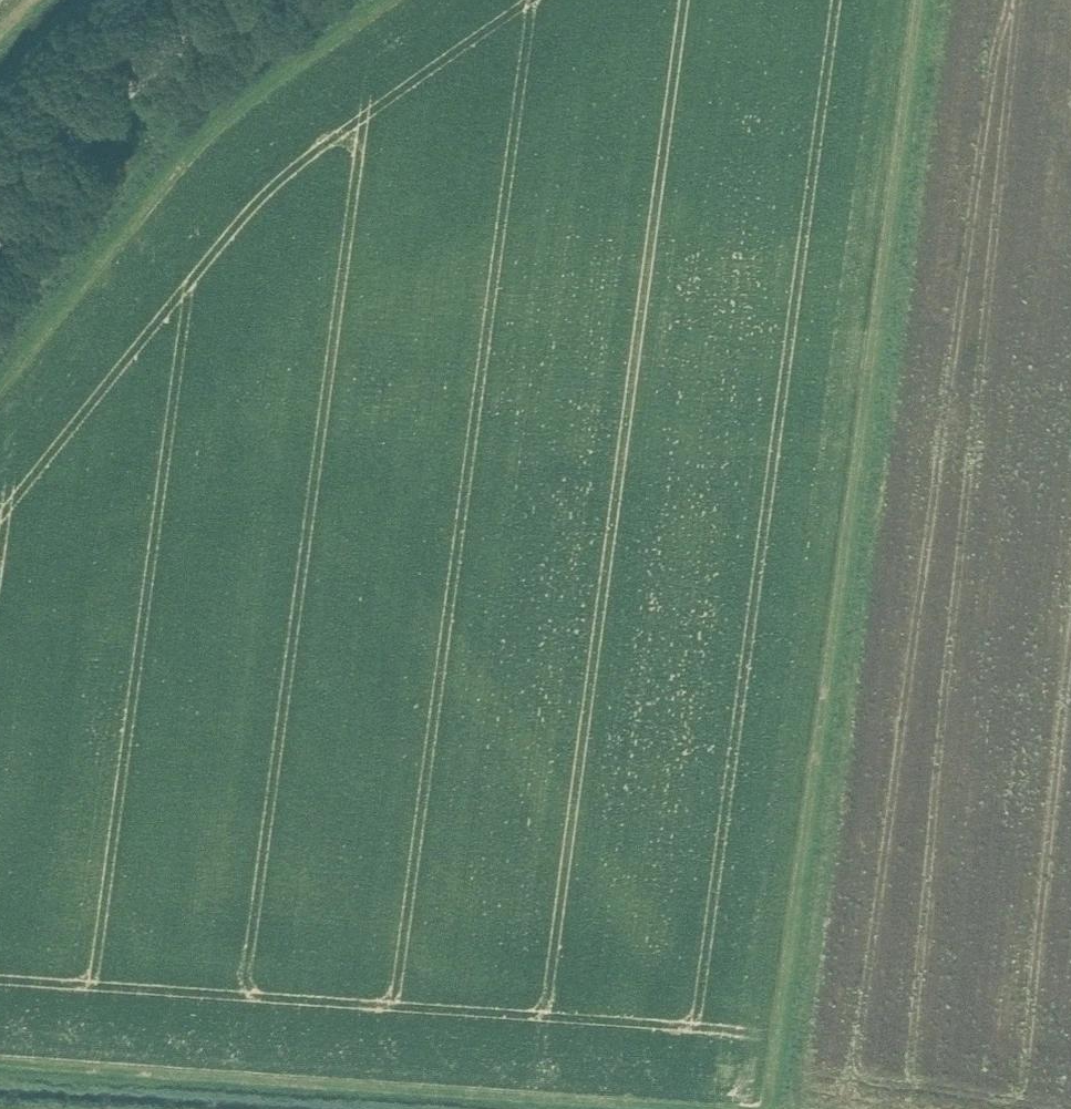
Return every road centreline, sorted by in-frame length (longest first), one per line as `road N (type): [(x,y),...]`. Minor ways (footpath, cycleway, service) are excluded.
road 1 (tertiary): [(0,237),(106,110),(231,0)]

